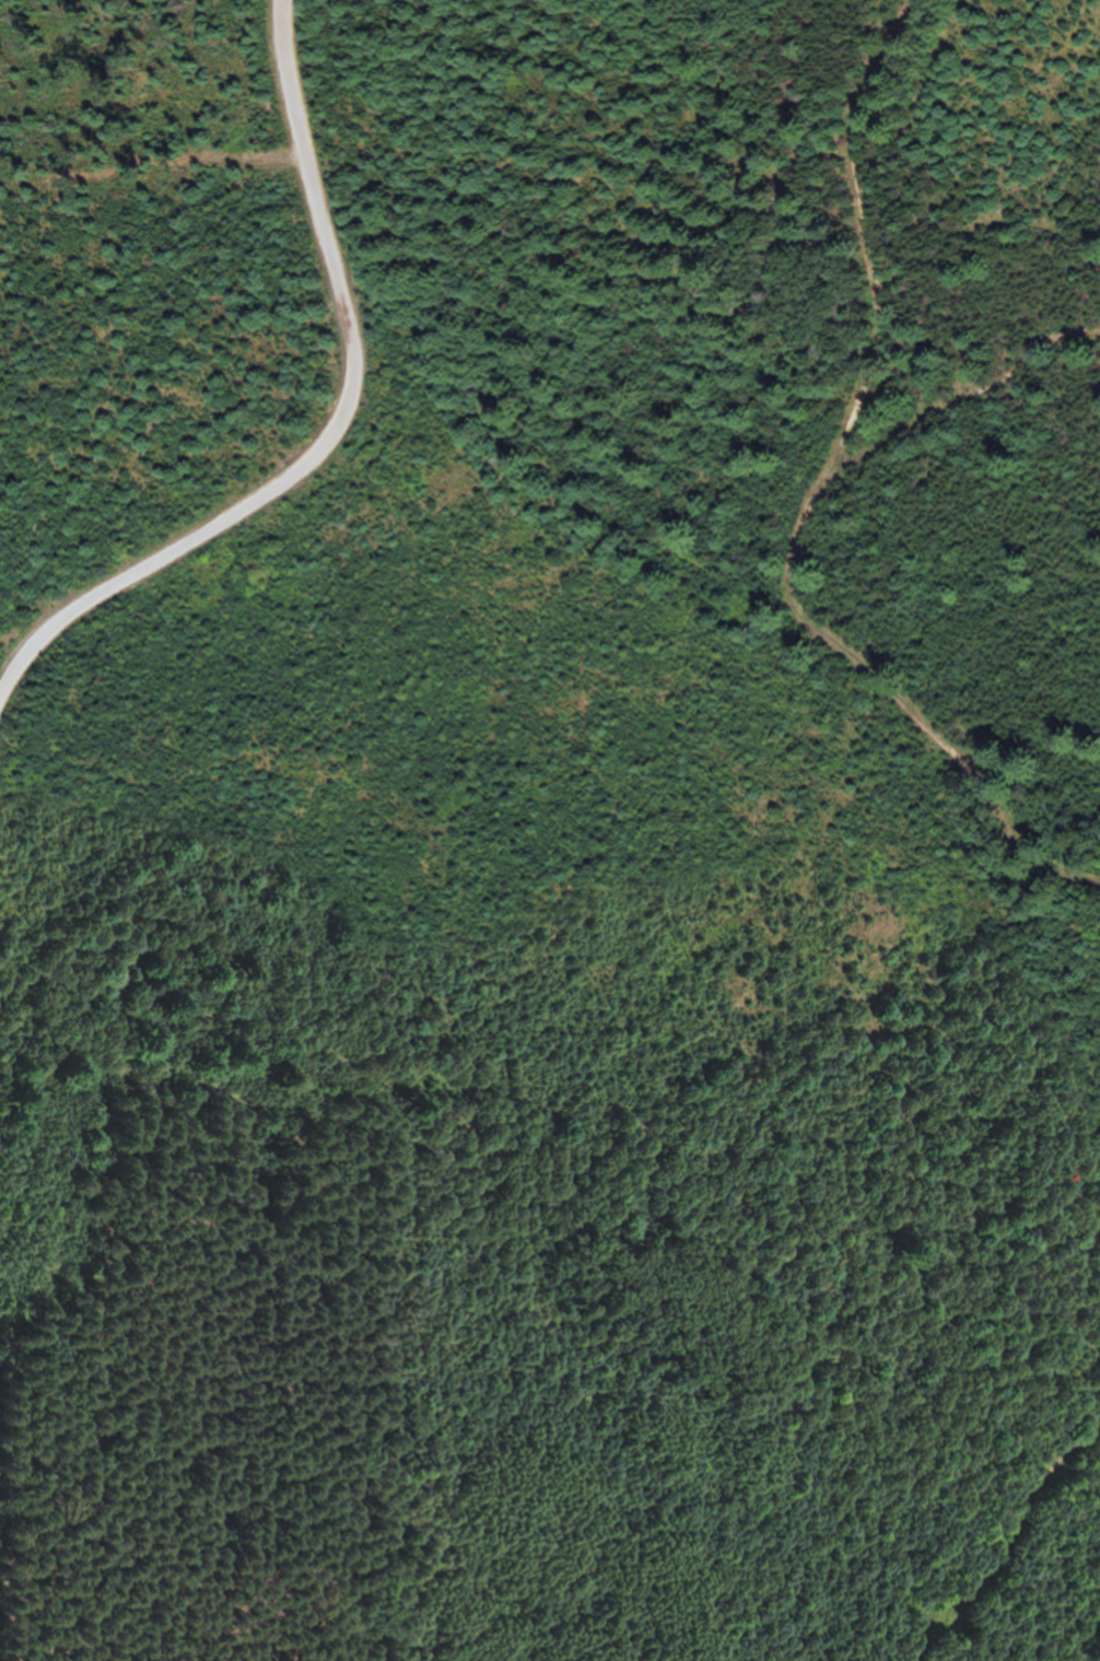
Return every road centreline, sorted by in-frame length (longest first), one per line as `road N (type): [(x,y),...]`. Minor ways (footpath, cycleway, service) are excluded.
road 1 (residential): [(0,696),(273,503),(325,445),(318,308),(260,133),(267,0)]

